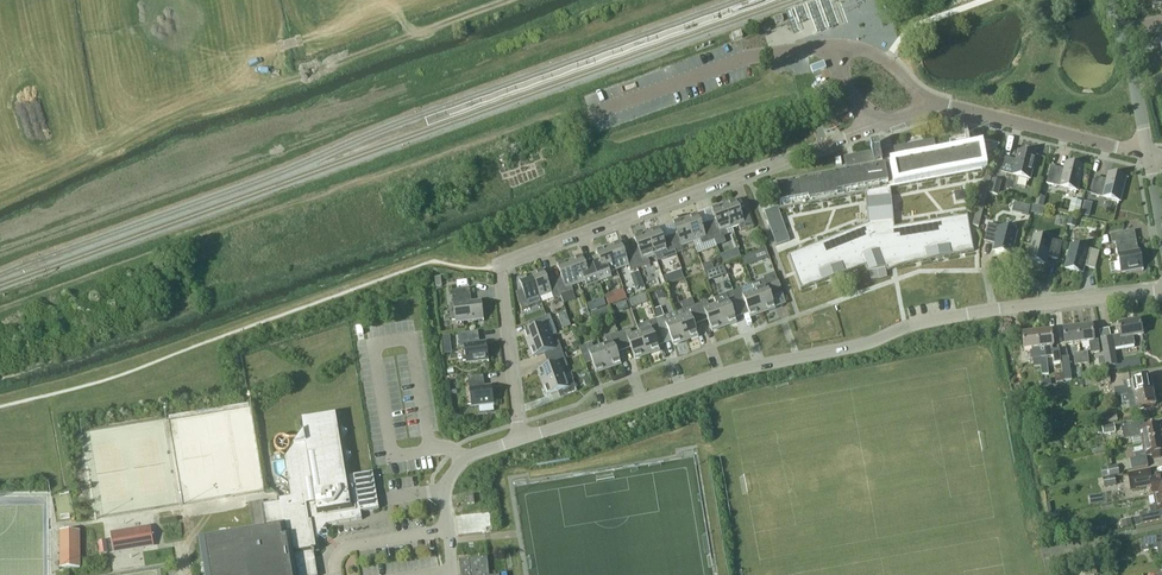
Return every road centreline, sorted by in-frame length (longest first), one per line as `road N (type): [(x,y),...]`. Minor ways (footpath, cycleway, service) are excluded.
road 1 (residential): [(520,438),(503,262),(930,105),(1146,152)]
road 2 (residential): [(520,438),(905,327),(1161,290)]
road 3 (track): [(507,0),(299,75)]
road 4 (unclassified): [(454,574),(446,483),(466,455),(520,438)]
road 5 (unclassified): [(1146,152),(1111,0)]

